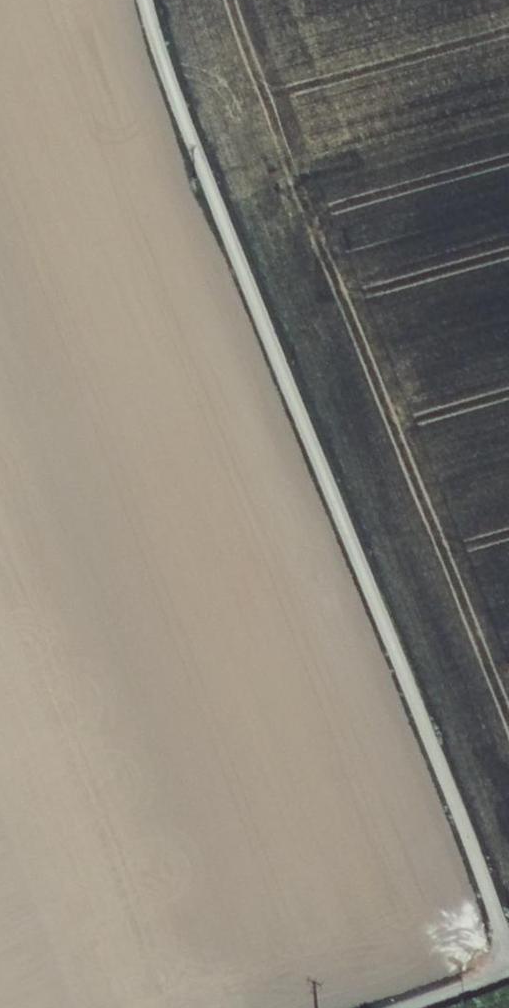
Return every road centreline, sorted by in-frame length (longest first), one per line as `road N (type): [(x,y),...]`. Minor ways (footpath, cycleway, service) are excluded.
road 1 (unclassified): [(508,955),(172,91),(146,0)]

